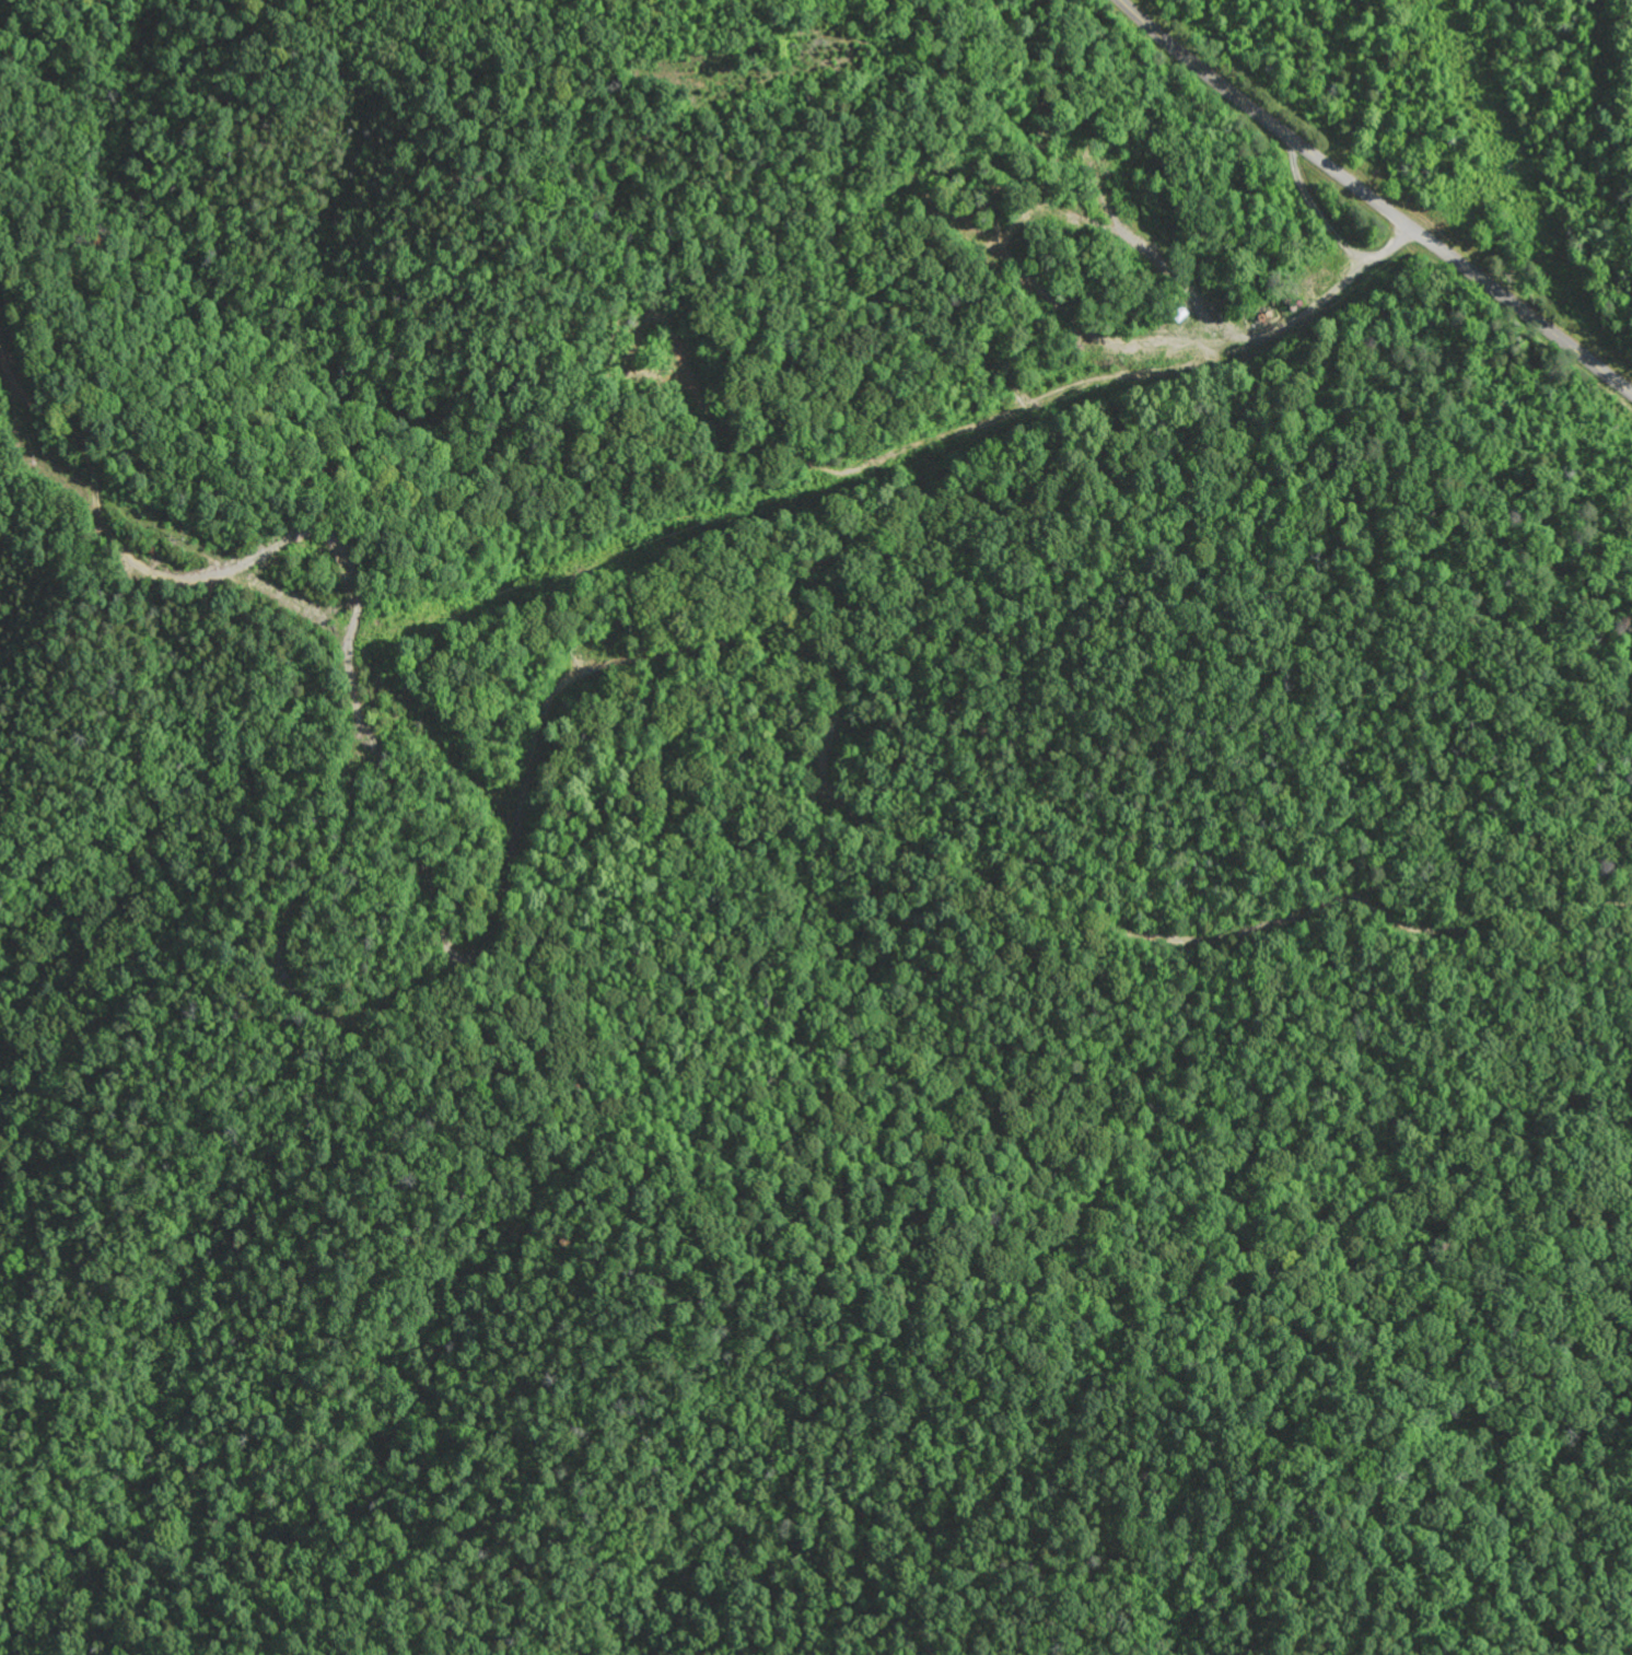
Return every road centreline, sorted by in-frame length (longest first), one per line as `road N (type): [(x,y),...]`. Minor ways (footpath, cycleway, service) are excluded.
road 1 (secondary): [(1631,394),(1113,0)]

